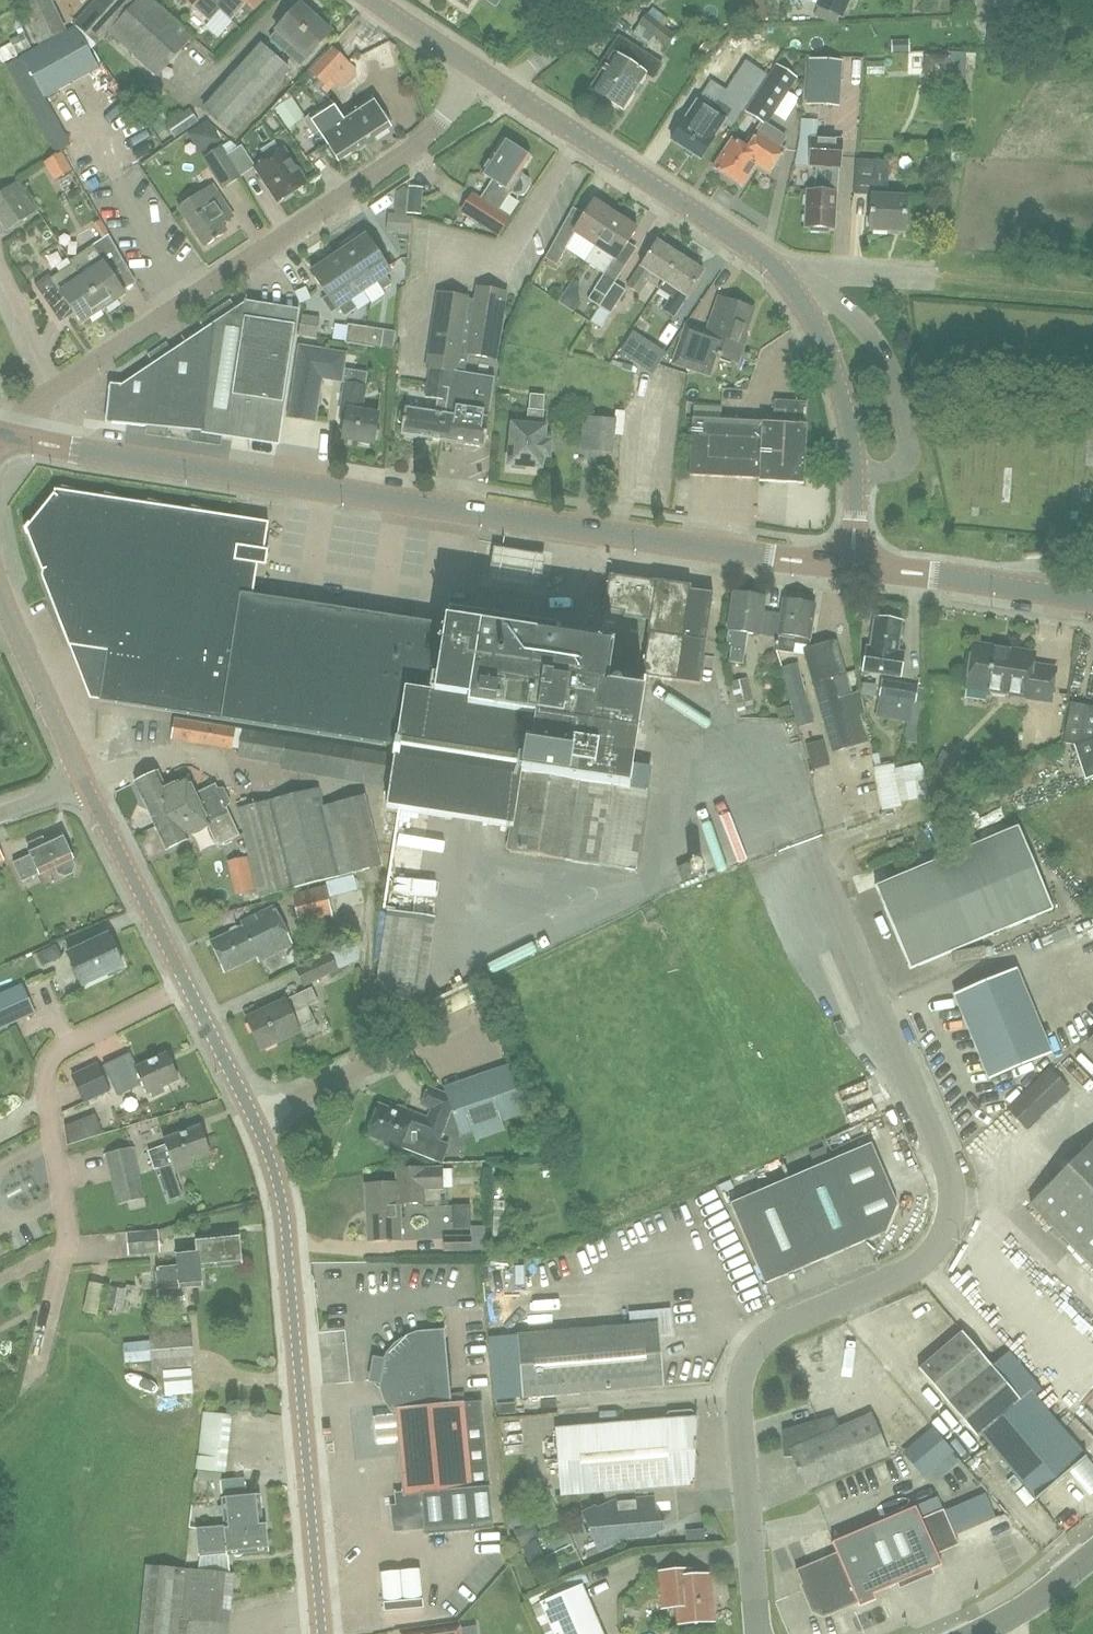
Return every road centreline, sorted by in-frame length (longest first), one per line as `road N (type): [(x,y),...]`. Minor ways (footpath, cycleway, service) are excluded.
road 1 (unclassified): [(759,1633),(738,1390),(748,1364),(782,1324),(921,1264),(936,1251),(949,1203),(944,1160),(806,842)]
road 2 (tertiary): [(852,567),(0,434)]
road 3 (residential): [(0,431),(411,150),(476,70)]
road 4 (residential): [(322,1633),(286,1228),(255,1119)]
road 5 (residential): [(187,987),(49,1064),(68,1223),(33,1379)]
road 6 (tertiary): [(785,280),(752,249),(506,90)]
road 7 (tertiary): [(852,567),(849,424),(827,357),(785,280)]
road 8 (tertiary): [(1092,599),(852,567)]
road 9 (residential): [(187,987),(87,785)]
road 10 (residential): [(87,785),(0,593)]
road 11 (track): [(936,279),(1092,292)]
road 12 (residential): [(785,280),(936,279)]
road 13 (residential): [(255,1119),(392,1056)]
road 14 (residential): [(255,1119),(187,987)]
road 15 (residential): [(619,0),(506,90)]
road 16 (primary): [(1092,1554),(1012,1618),(977,1633)]
road 17 (tertiary): [(476,70),(371,0)]

